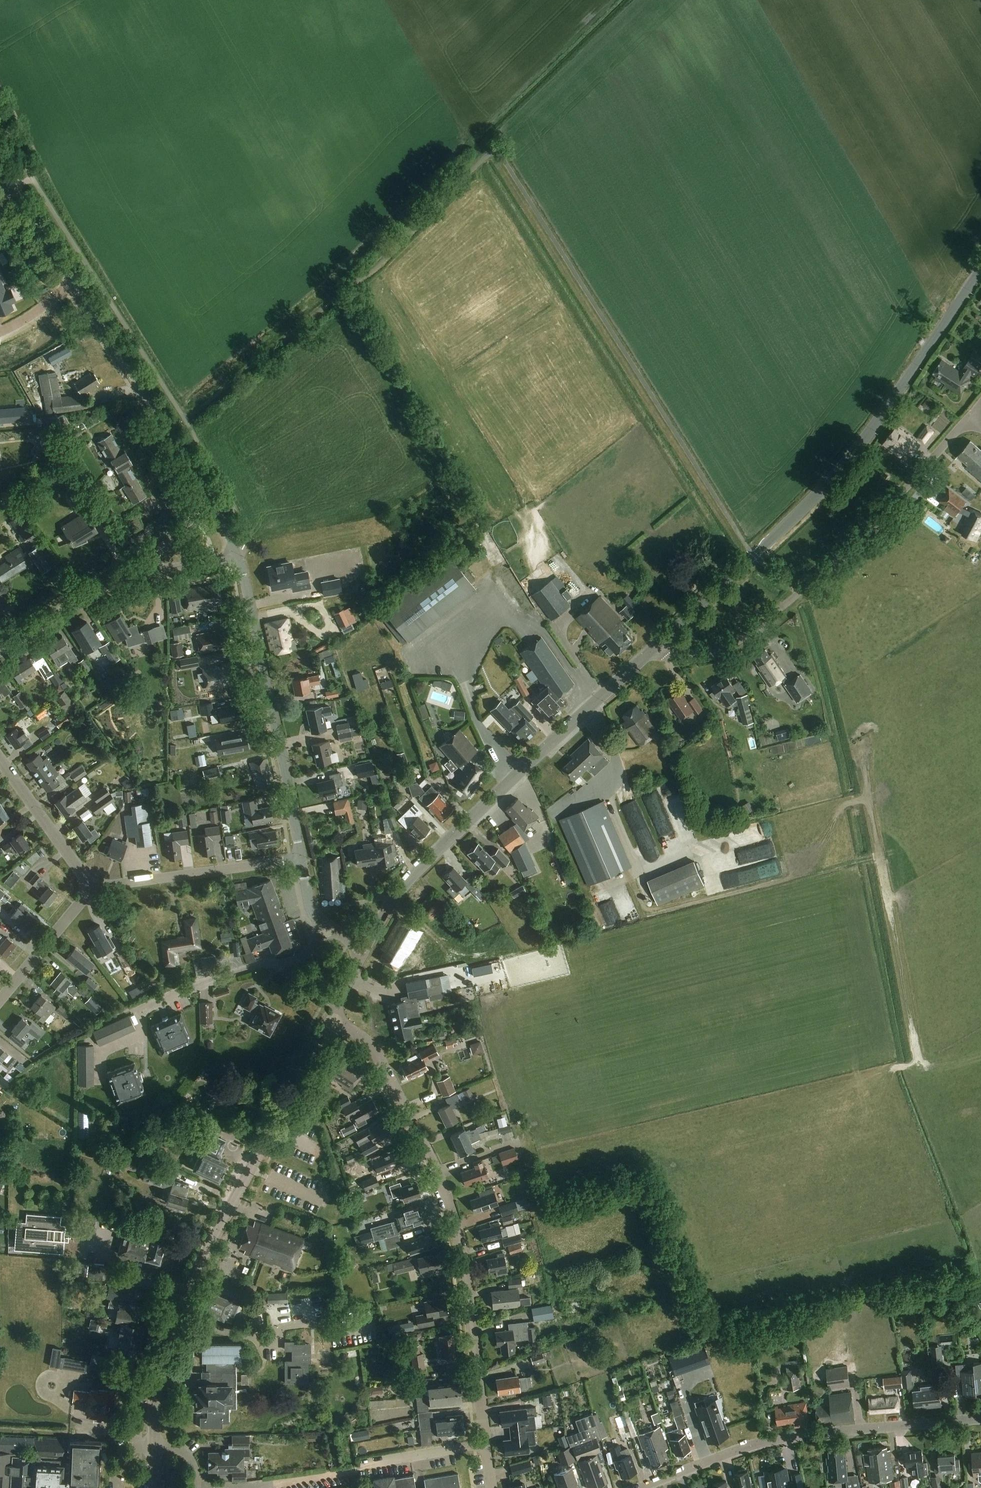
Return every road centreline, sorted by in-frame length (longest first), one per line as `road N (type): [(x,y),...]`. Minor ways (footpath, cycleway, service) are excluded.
road 1 (unclassified): [(492,1487),(454,1218),(379,1056),(330,1019)]
road 2 (tertiary): [(154,1487),(155,1390),(172,1329),(330,1019)]
road 3 (tertiary): [(655,648),(850,456),(980,271)]
road 4 (tertiary): [(364,946),(414,873),(655,648)]
road 5 (unclassified): [(655,648),(690,657),(740,641),(851,550),(971,417)]
road 6 (unclassified): [(300,858),(237,555)]
road 7 (residential): [(97,1059),(141,1042),(140,1015),(149,1008),(204,981),(291,961),(327,926)]
road 8 (unclassified): [(218,514),(72,283)]
road 9 (residential): [(88,889),(300,858)]
road 10 (unclassified): [(980,1420),(805,1435)]
road 11 (unclassified): [(640,1487),(805,1435)]
road 12 (residential): [(88,889),(0,760)]
road 13 (residential): [(0,652),(126,573)]
road 14 (residential): [(0,1000),(88,889)]
road 15 (unclassified): [(72,283),(0,177)]

